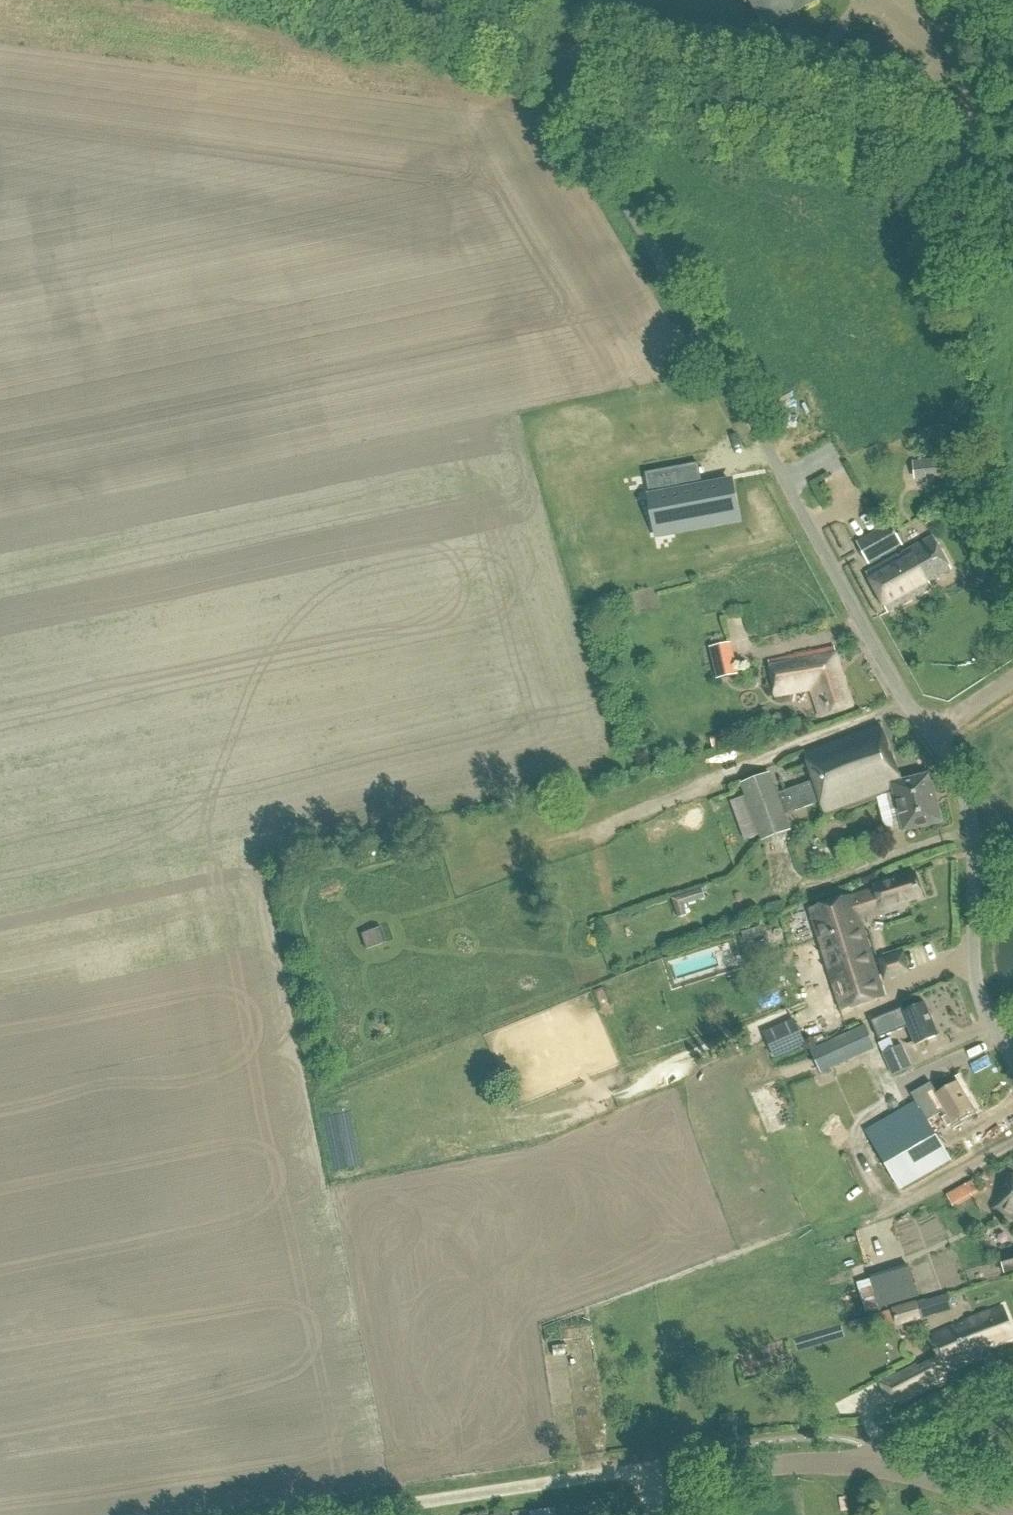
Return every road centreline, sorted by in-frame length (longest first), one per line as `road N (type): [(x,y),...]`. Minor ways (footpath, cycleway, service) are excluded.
road 1 (residential): [(1009,1053),(974,970),(971,824),(952,768),(576,115),(570,84),(578,54)]
road 2 (track): [(908,703),(467,878)]
road 3 (unclassified): [(1012,171),(578,54)]
road 4 (unclassified): [(339,1514),(625,1471)]
road 5 (track): [(390,0),(578,54)]
road 6 (residential): [(868,1464),(1012,1366)]
road 7 (tertiary): [(868,1464),(938,1480),(1012,1512)]
road 8 (tertiary): [(736,1475),(781,1465),(868,1464)]

